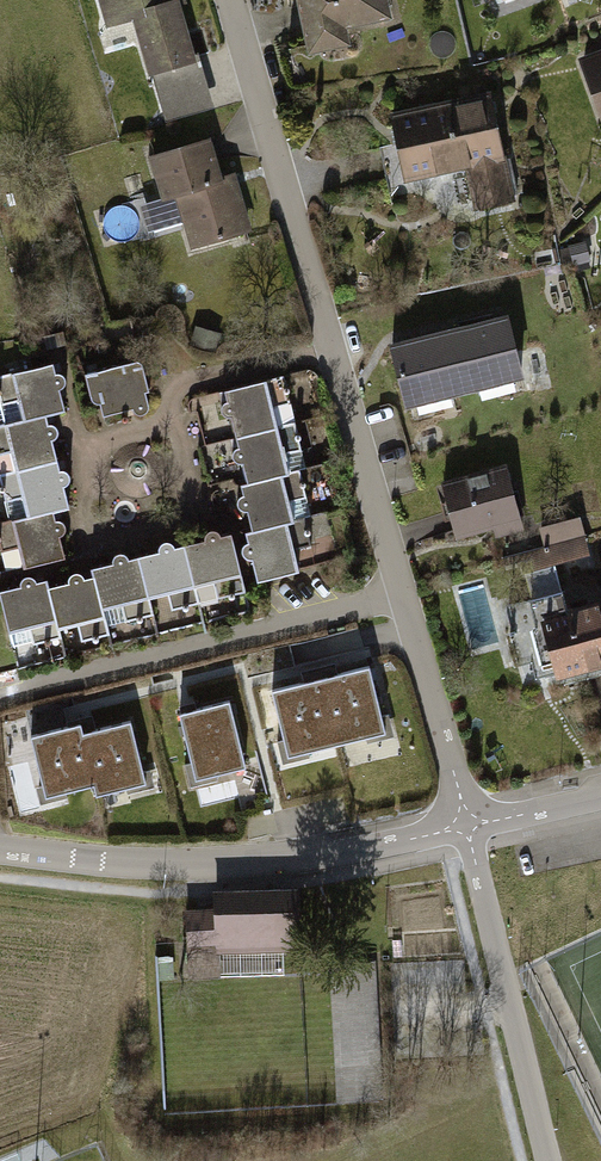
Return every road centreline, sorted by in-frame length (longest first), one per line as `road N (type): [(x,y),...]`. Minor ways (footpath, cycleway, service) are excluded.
road 1 (residential): [(235,0),(404,599)]
road 2 (residential): [(0,853),(126,866),(240,865),(344,856),(468,830)]
road 3 (residential): [(404,599),(0,698)]
road 4 (residential): [(468,830),(553,1160)]
road 5 (residential): [(404,599),(468,830)]
road 6 (residential): [(468,830),(600,803)]

